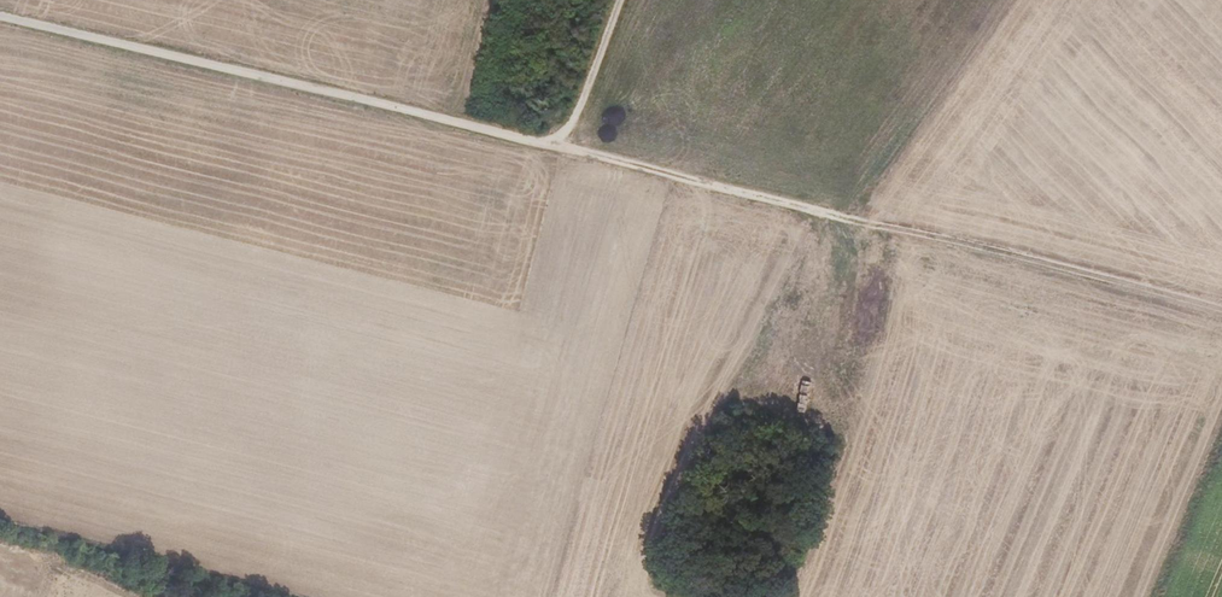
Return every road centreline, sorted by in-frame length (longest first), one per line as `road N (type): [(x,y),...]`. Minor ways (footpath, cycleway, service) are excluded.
road 1 (track): [(0,17),(1221,313)]
road 2 (track): [(838,220),(1005,0)]
road 3 (track): [(561,153),(619,0)]

